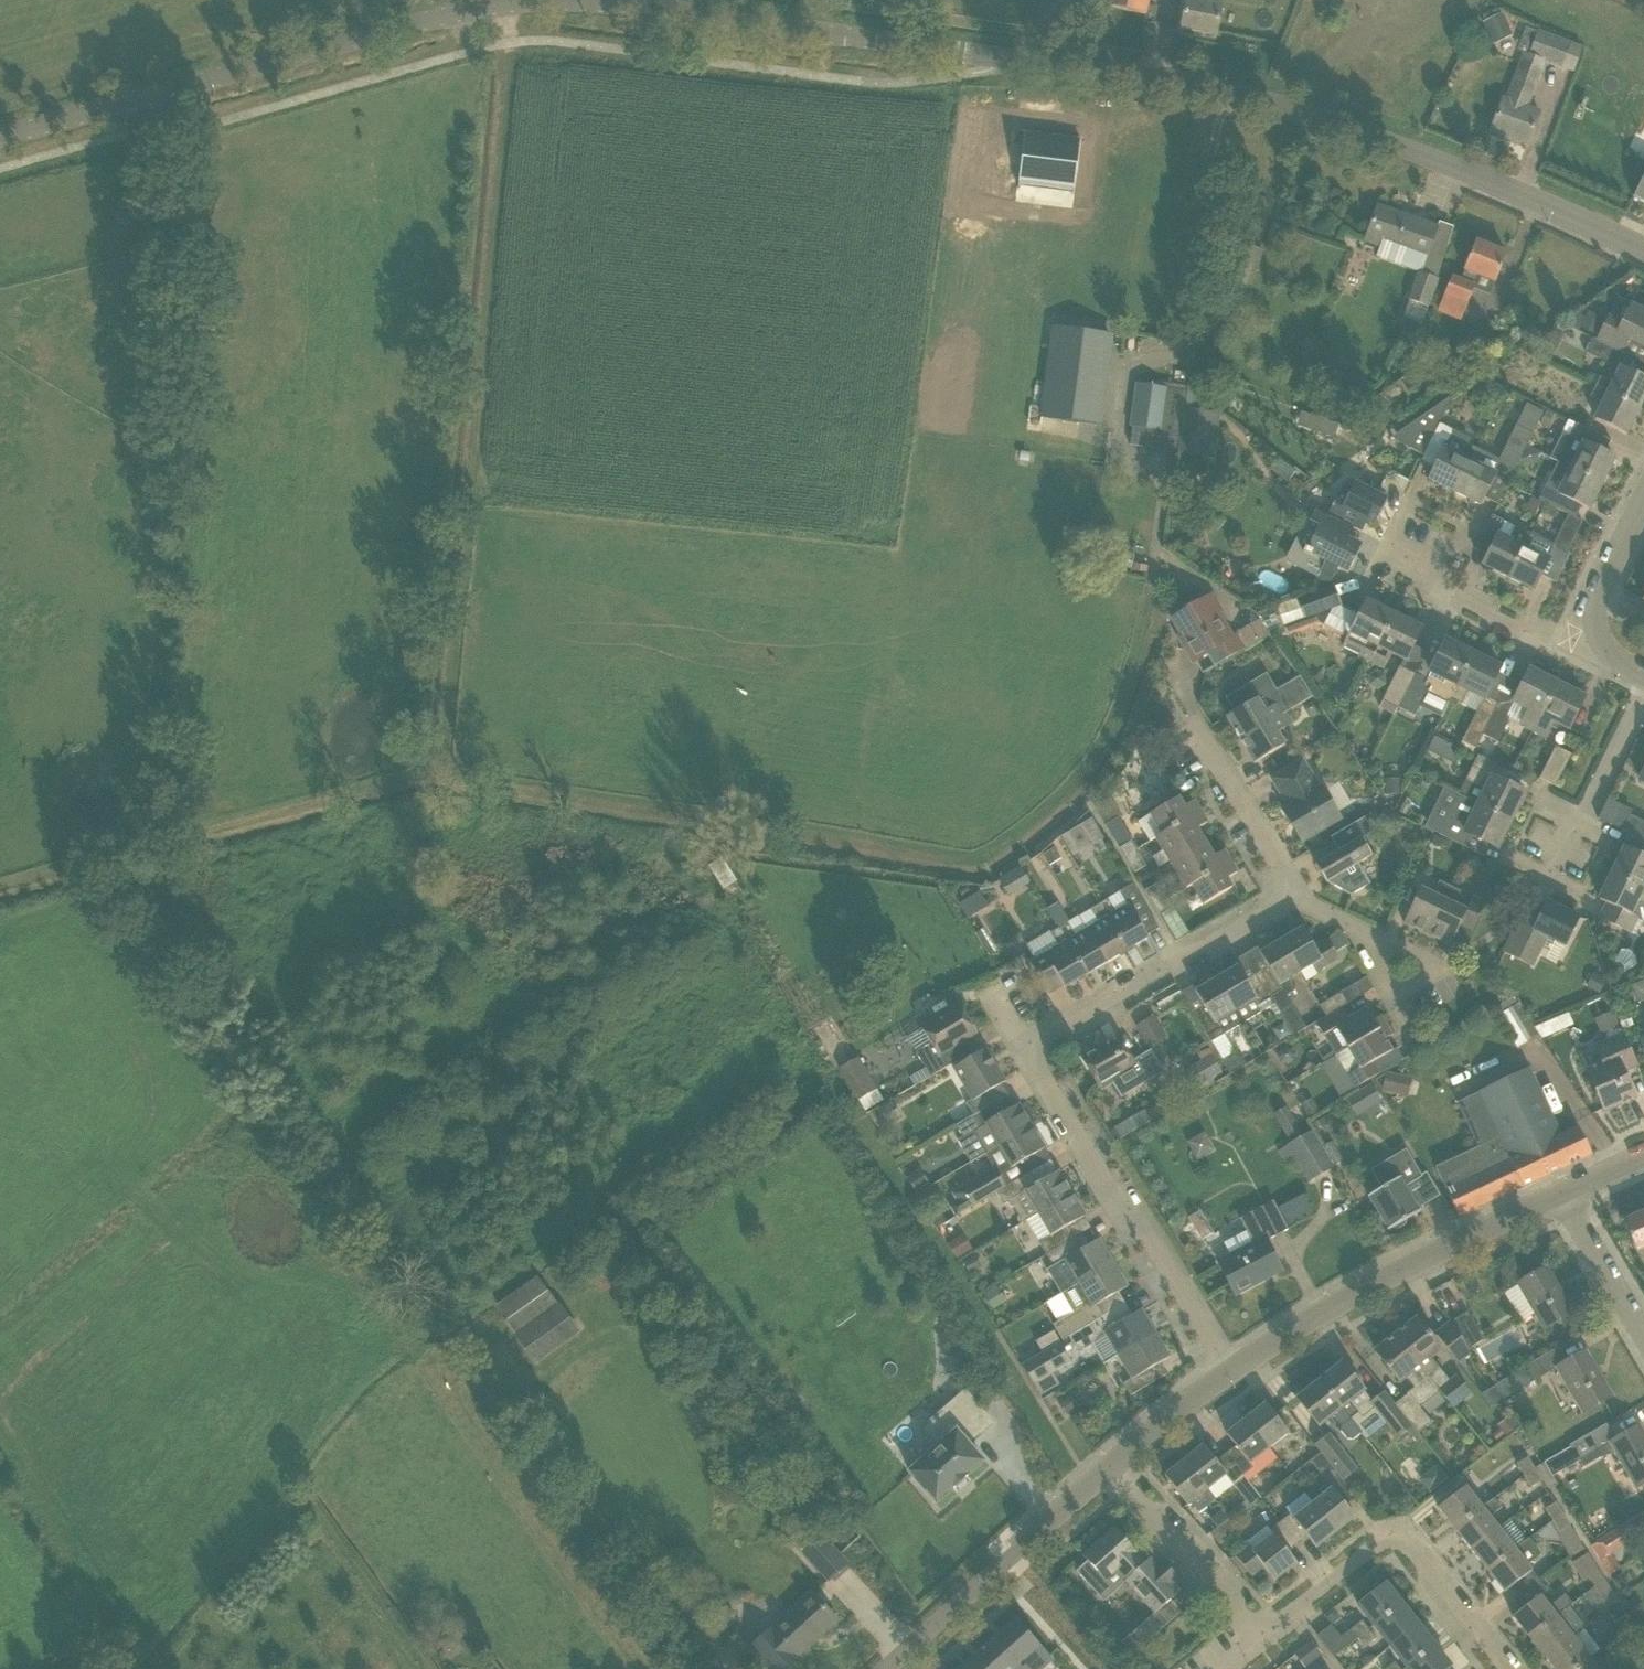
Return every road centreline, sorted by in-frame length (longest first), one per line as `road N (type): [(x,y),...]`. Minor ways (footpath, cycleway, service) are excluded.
road 1 (tertiary): [(593,0),(1044,59),(1286,113),(1643,248)]
road 2 (track): [(504,51),(436,776)]
road 3 (tertiary): [(0,138),(481,12),(573,0)]
road 4 (track): [(436,776),(960,868)]
road 5 (track): [(0,891),(436,776)]
road 6 (residential): [(1222,1371),(1385,1273),(1557,1203)]
road 7 (residential): [(1222,1371),(1034,1047)]
road 8 (residential): [(1265,1628),(1354,1553),(1387,1538),(1501,1668)]
road 9 (unclassified): [(894,1668),(1120,1467)]
road 10 (residential): [(1034,1047),(1265,906),(1275,891)]
road 11 (residential): [(1599,634),(1550,635),(1384,553)]
road 12 (residential): [(1265,1628),(1120,1467)]
road 13 (residential): [(1275,891),(1277,867),(1193,720)]
road 14 (residential): [(1566,855),(1643,691)]
road 15 (residential): [(1643,1353),(1557,1203)]
road 16 (residential): [(1599,634),(1598,596),(1643,493)]
road 17 (residential): [(1120,1467),(1222,1371)]
road 18 (residential): [(1385,944),(1275,891)]

